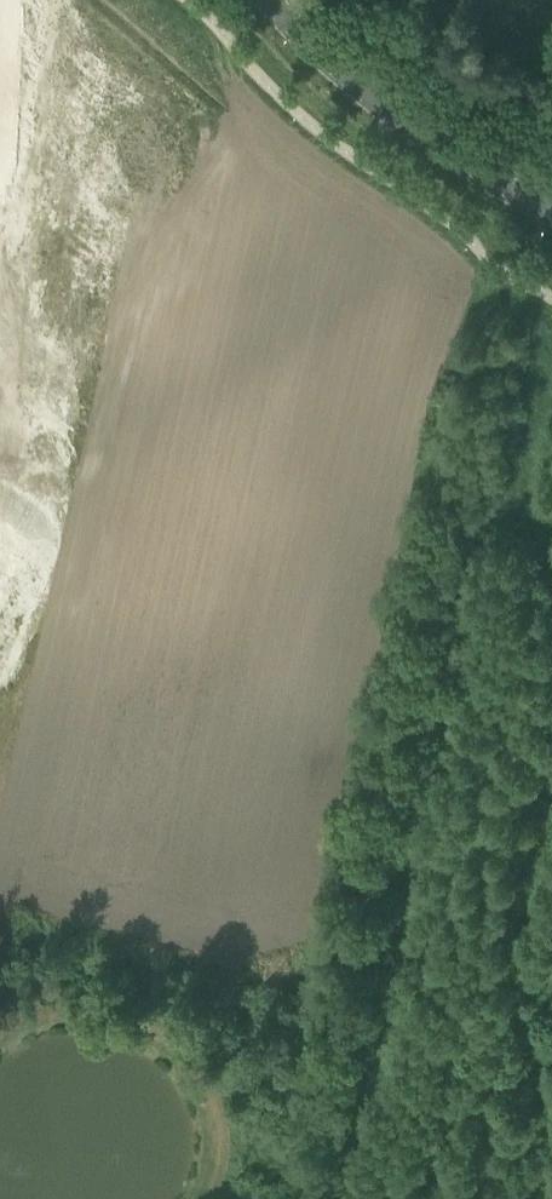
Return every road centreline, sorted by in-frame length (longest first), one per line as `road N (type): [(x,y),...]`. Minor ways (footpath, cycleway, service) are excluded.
road 1 (secondary): [(551,210),(377,103),(269,0)]

